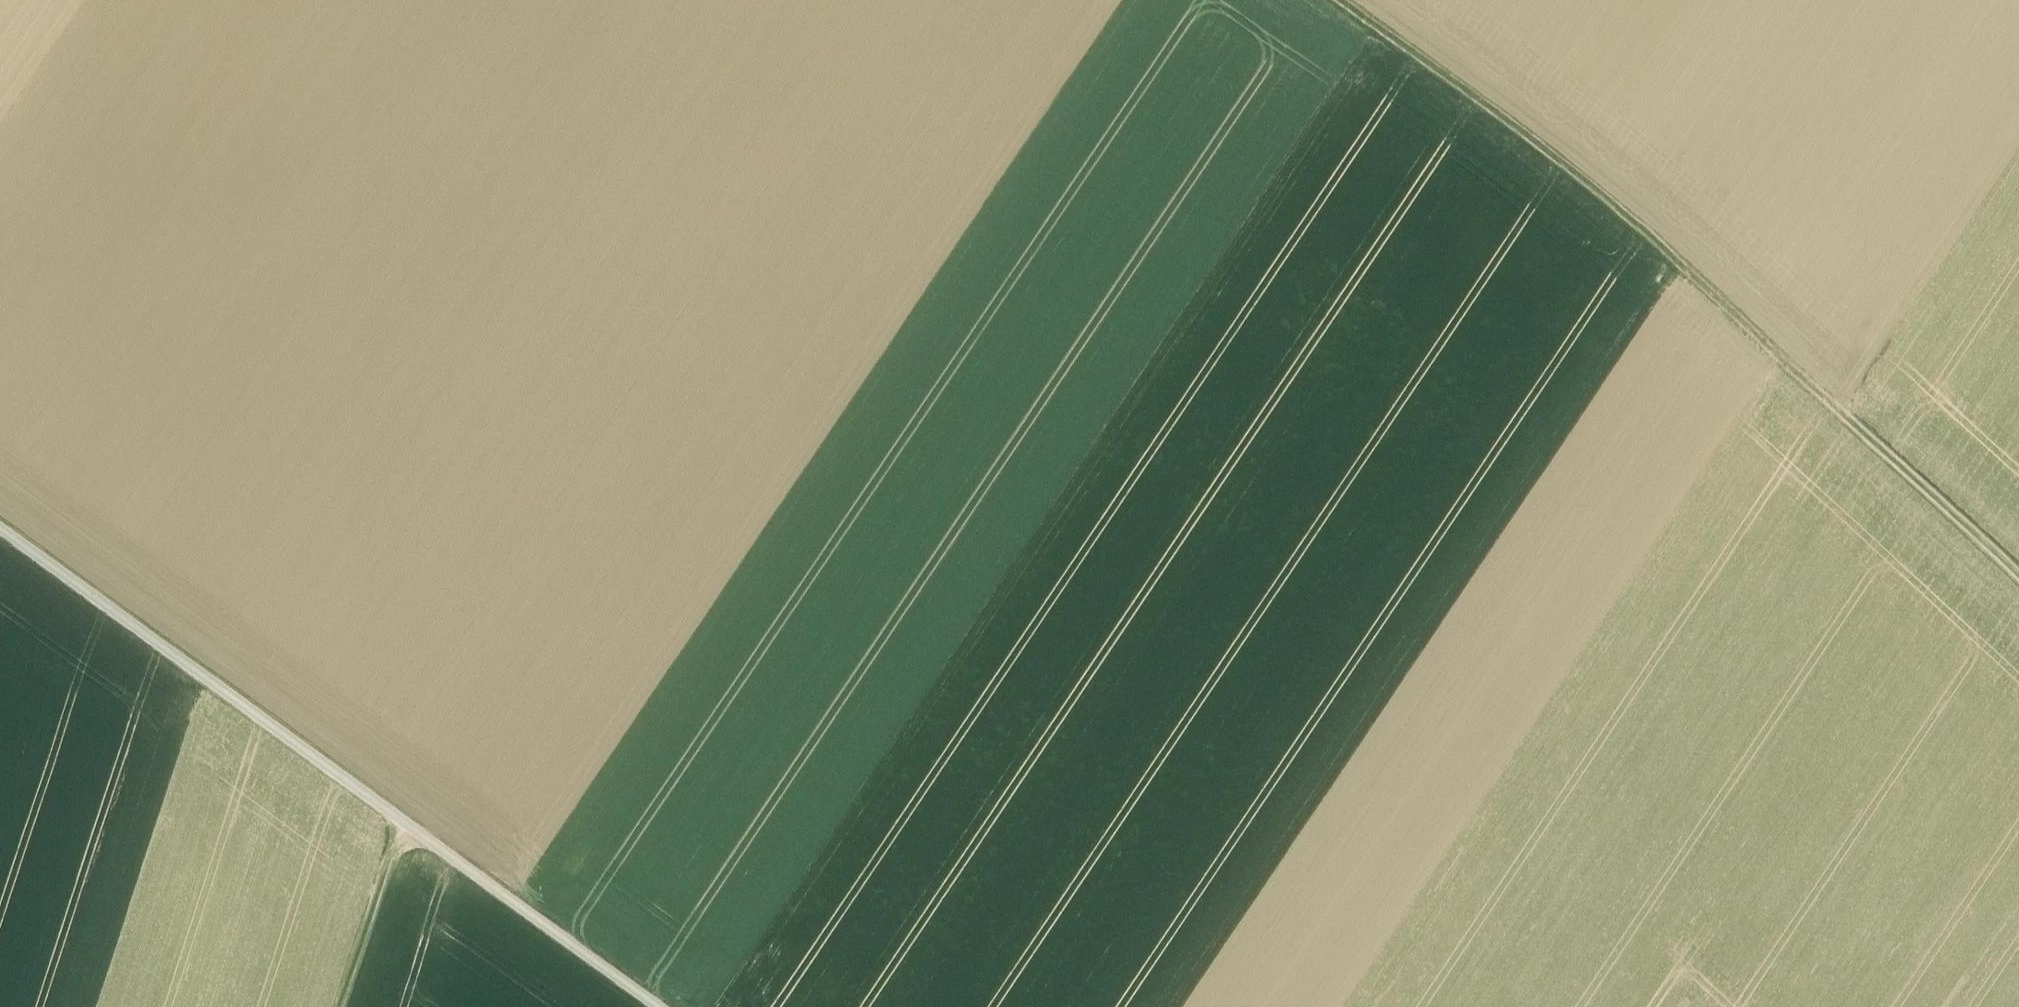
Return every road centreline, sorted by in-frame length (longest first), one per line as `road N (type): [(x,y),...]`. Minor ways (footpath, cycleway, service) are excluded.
road 1 (track): [(1336,0),(1623,209),(2018,575)]
road 2 (track): [(0,531),(655,1006)]
road 3 (track): [(344,1006),(404,825)]

